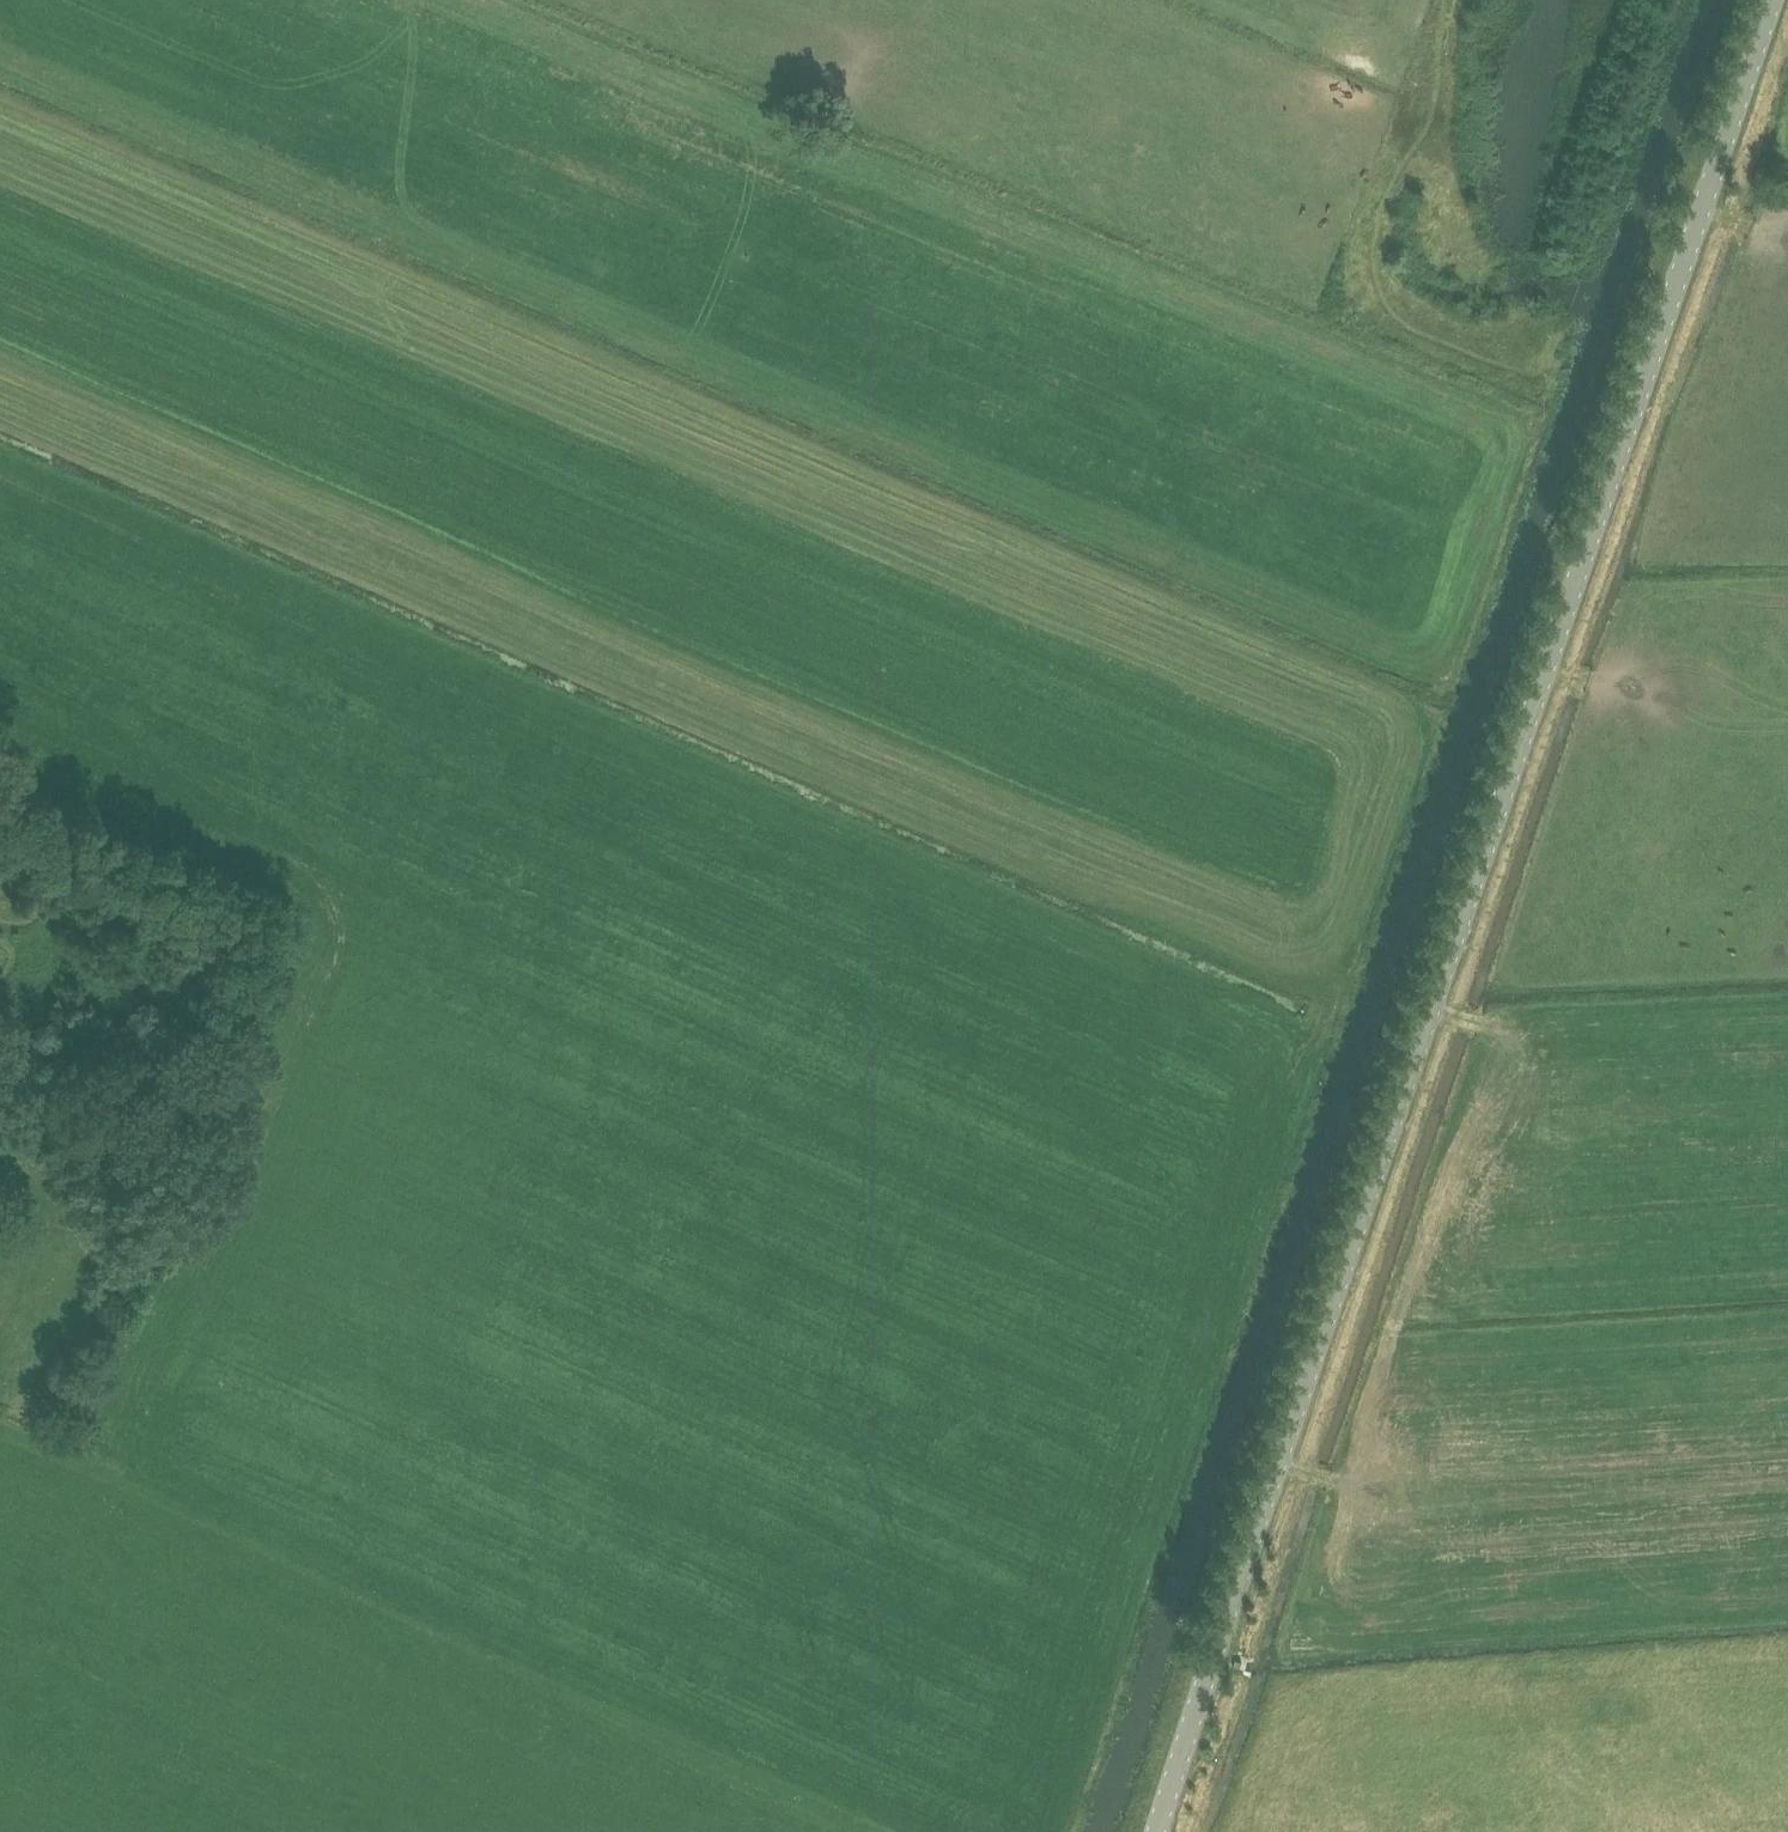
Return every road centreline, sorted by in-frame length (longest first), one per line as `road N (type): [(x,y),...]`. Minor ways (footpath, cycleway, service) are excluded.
road 1 (tertiary): [(1157,1831),(1777,0)]
road 2 (track): [(0,1425),(877,1831)]

